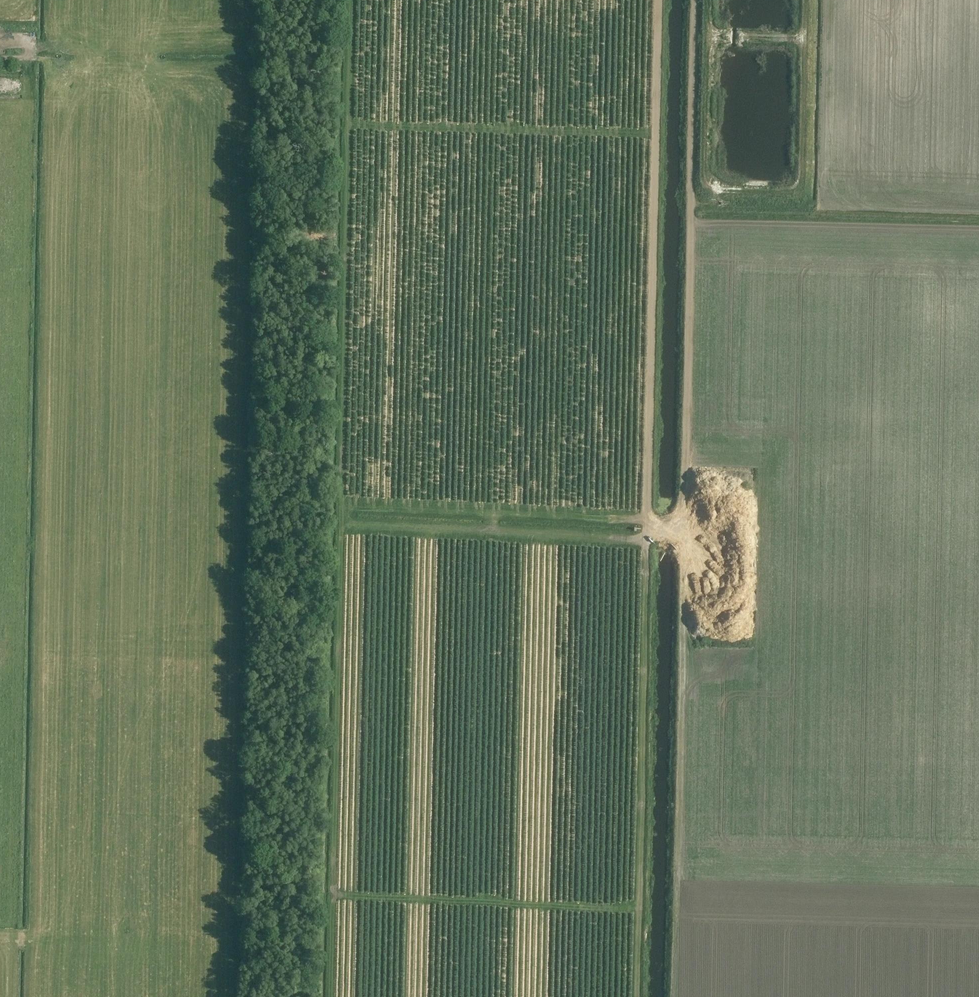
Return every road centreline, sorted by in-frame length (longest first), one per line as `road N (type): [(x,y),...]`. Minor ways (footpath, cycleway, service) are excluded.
road 1 (track): [(660,0),(646,513),(662,529),(684,518),(688,486),(695,0)]
road 2 (track): [(354,0),(332,996)]
road 3 (track): [(806,0),(802,192),(793,201),(692,200)]

